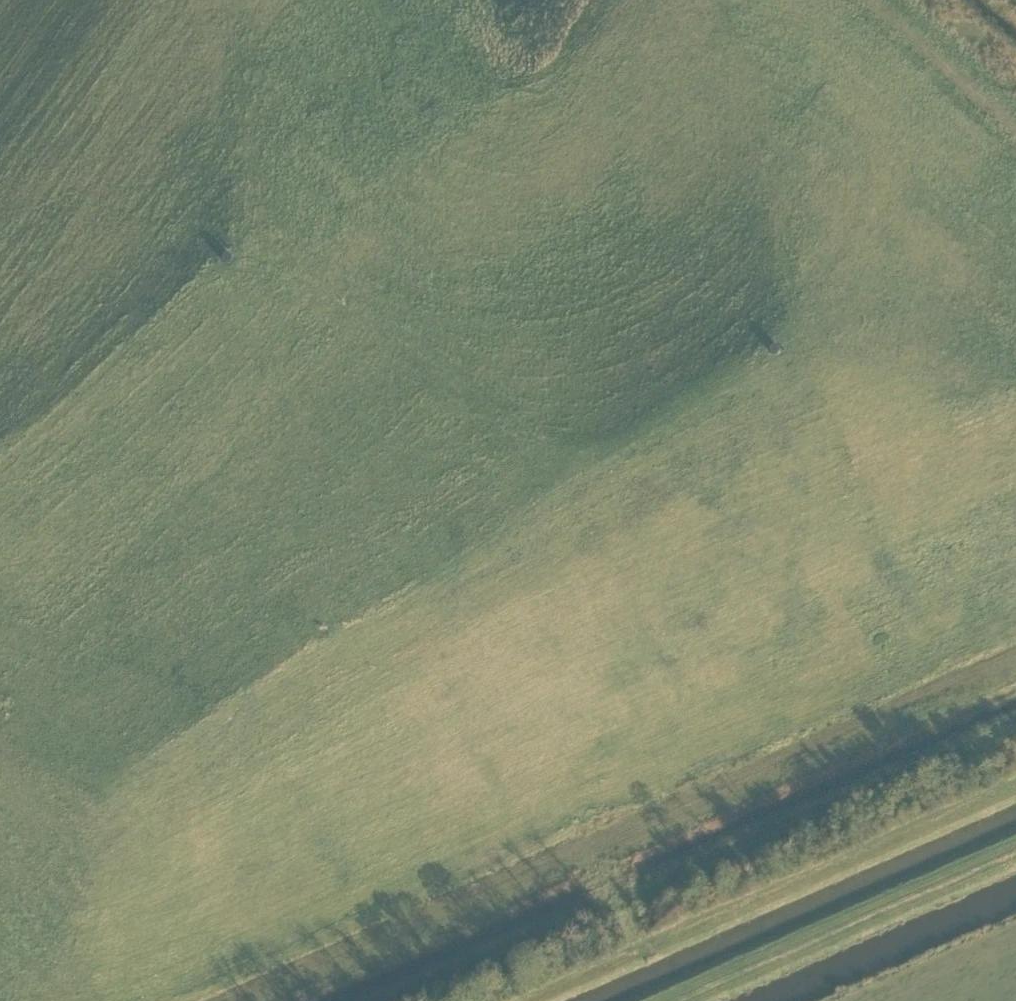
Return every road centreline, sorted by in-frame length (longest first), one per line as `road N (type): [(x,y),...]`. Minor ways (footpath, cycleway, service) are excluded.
road 1 (track): [(1015,651),(233,1000)]
road 2 (track): [(676,1000),(1015,854)]
road 3 (track): [(872,0),(1015,124)]

